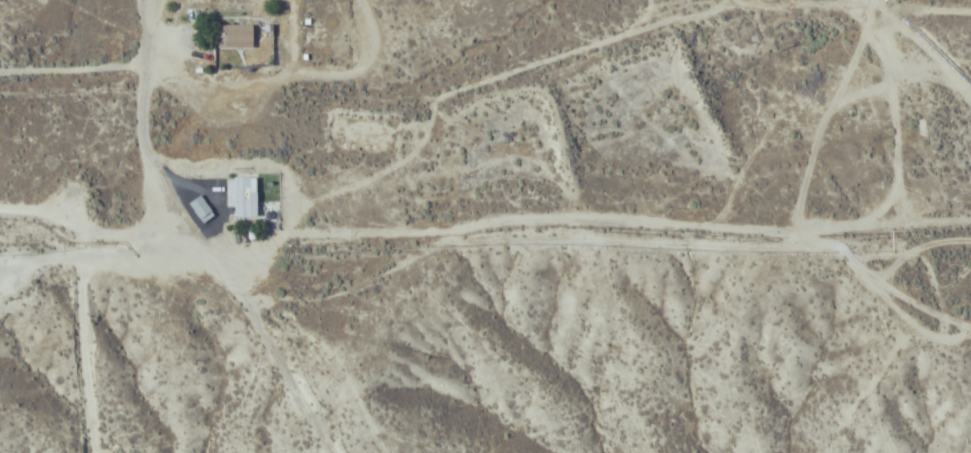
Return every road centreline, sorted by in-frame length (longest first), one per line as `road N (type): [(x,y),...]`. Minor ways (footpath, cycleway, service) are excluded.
road 1 (residential): [(159,176),(382,130),(454,96),(697,13),(739,5),(970,12)]
road 2 (residential): [(240,288),(286,295),(345,290),(485,222),(542,215),(811,236),(913,300),(970,325)]
road 3 (residential): [(337,452),(240,288),(190,234),(159,176),(148,118),(154,24),(167,0)]
road 4 (residential): [(0,70),(151,63)]

